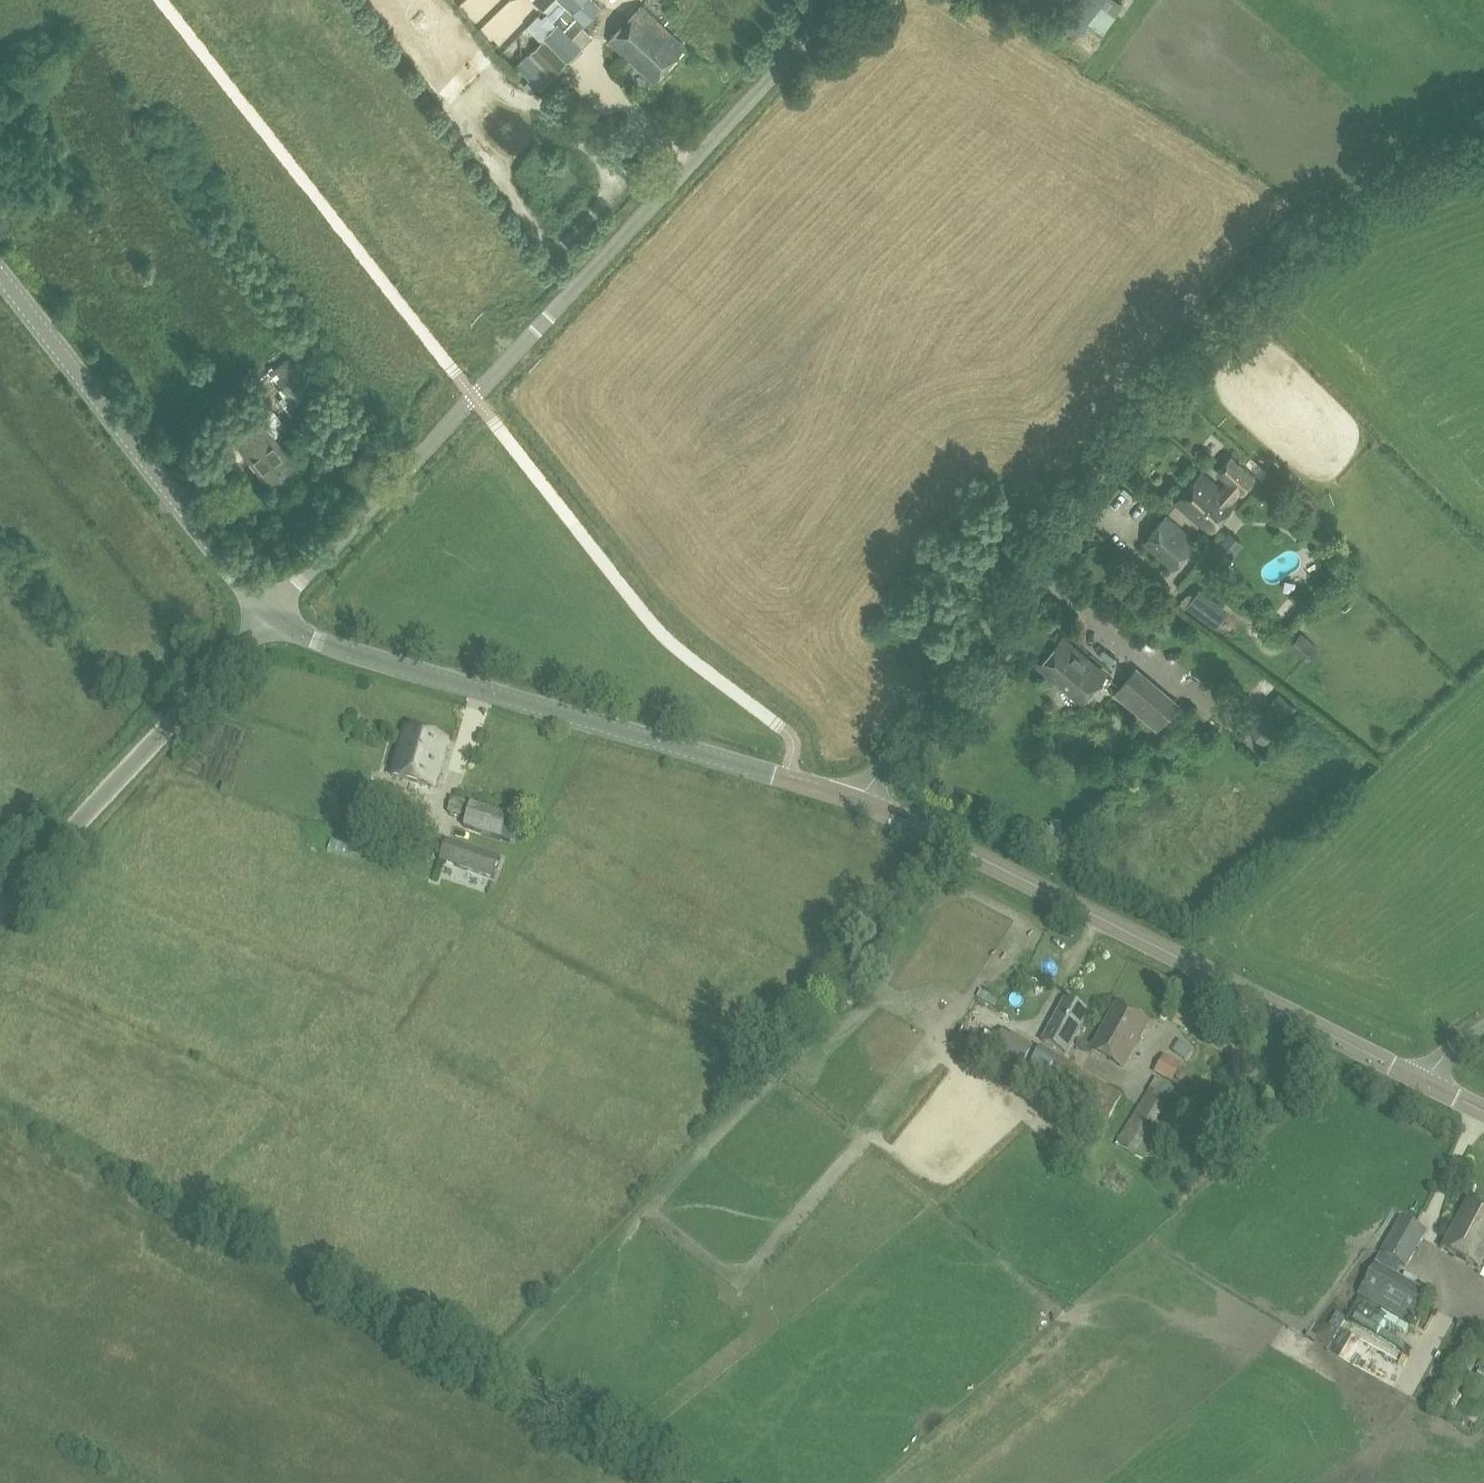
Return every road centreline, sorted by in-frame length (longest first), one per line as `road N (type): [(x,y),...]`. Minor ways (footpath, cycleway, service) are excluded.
road 1 (unclassified): [(858,800),(1278,251),(1341,206),(1483,151)]
road 2 (unclassified): [(267,620),(843,0)]
road 3 (tertiary): [(1422,1080),(858,800)]
road 4 (tertiary): [(858,800),(267,620)]
road 5 (tertiary): [(267,620),(0,276)]
road 6 (unclassified): [(0,906),(267,620)]

